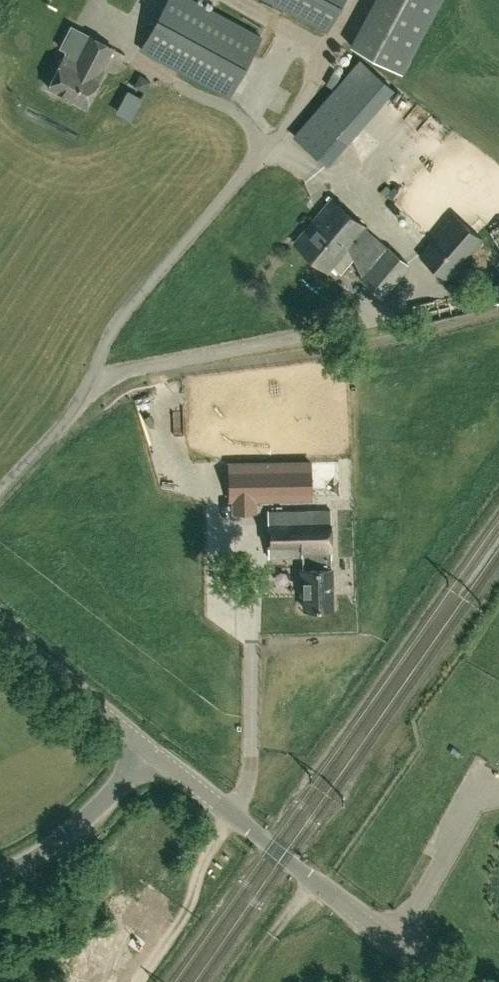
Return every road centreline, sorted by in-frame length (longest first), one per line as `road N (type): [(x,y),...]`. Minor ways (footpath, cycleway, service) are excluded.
road 1 (unclassified): [(452,981),(153,749)]
road 2 (unclassified): [(0,871),(80,822),(153,749)]
road 3 (unclassified): [(153,749),(0,627)]
road 4 (track): [(234,815),(199,869),(187,908),(135,981)]

